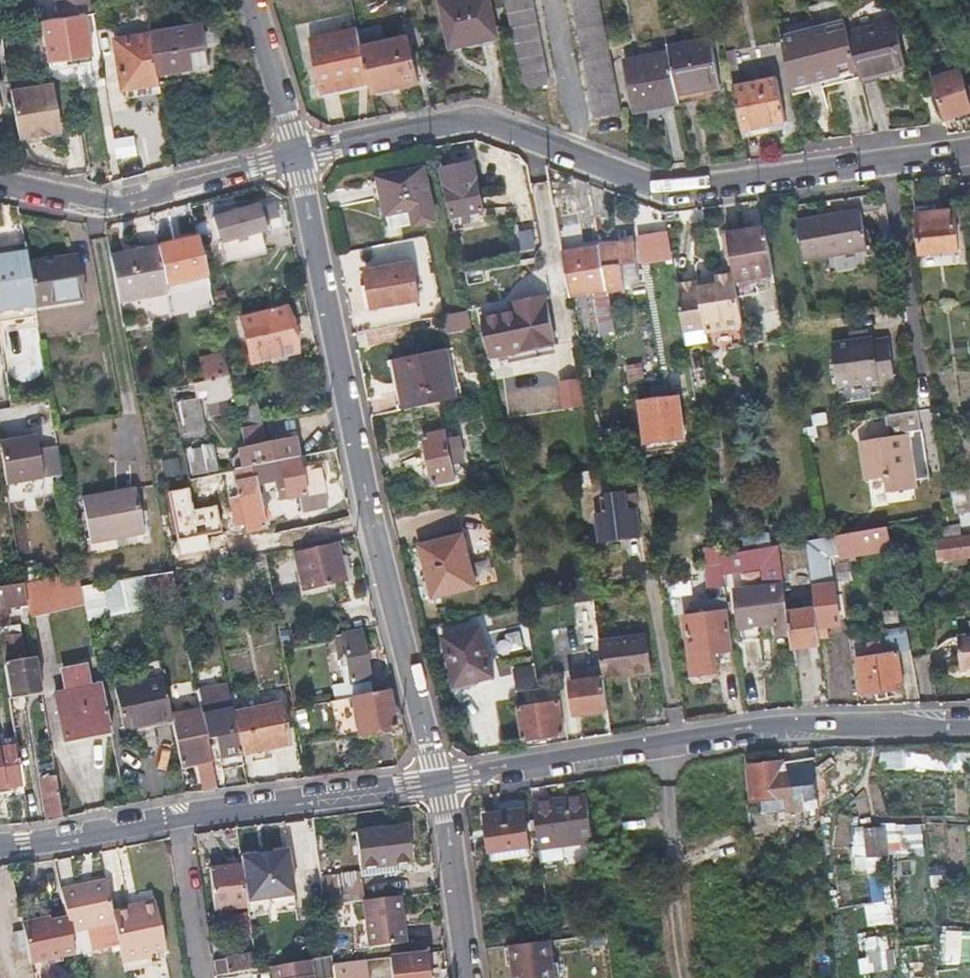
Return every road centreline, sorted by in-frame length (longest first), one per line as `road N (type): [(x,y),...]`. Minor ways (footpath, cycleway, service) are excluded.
road 1 (residential): [(969,146),(660,193),(491,122),(452,121),(294,158)]
road 2 (residential): [(294,158),(364,517),(441,782)]
road 3 (residential): [(441,782),(769,727),(969,728)]
road 4 (residential): [(294,158),(92,204),(0,186)]
road 5 (residential): [(175,818),(441,782)]
road 6 (residential): [(441,782),(467,977)]
road 7 (residential): [(0,841),(175,818)]
road 8 (residential): [(294,158),(251,0)]
road 9 (residential): [(204,977),(175,818)]

